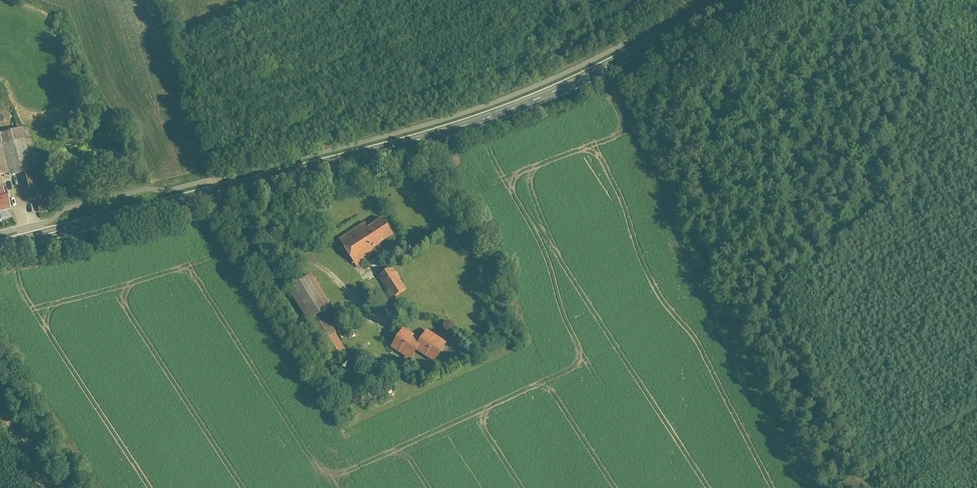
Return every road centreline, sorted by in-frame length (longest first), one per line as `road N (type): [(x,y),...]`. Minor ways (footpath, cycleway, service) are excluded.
road 1 (tertiary): [(0,249),(458,129),(581,82),(723,0)]
road 2 (track): [(218,192),(157,0)]

